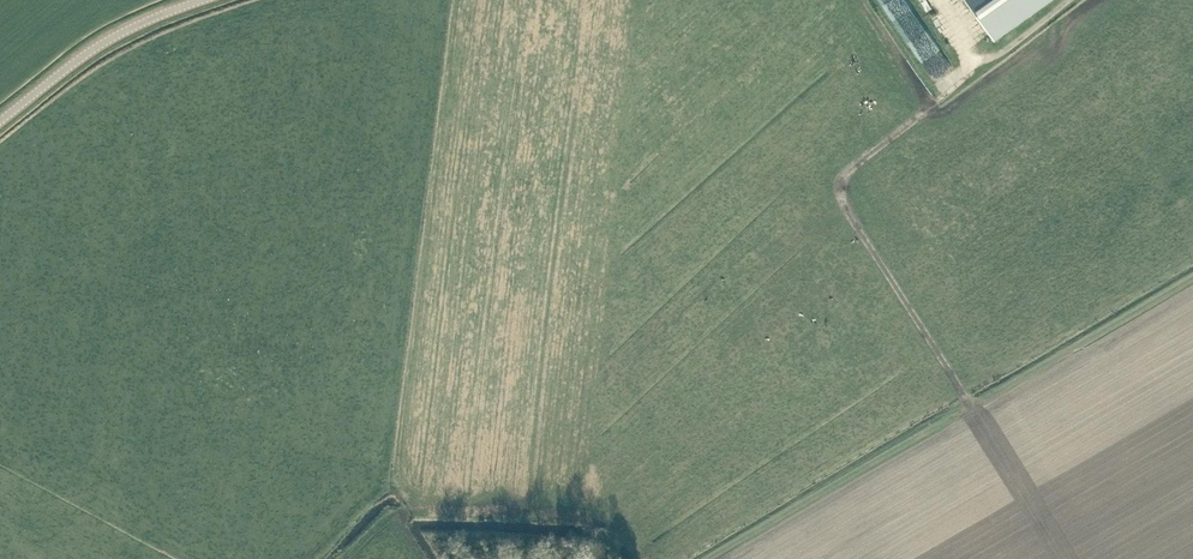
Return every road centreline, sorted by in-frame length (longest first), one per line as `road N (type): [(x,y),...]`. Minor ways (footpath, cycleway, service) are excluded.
road 1 (track): [(970,407),(836,187),(846,169),(1068,0)]
road 2 (track): [(713,558),(970,407),(1064,558)]
road 3 (track): [(970,407),(1192,279)]
road 4 (tertiary): [(0,121),(91,49),(202,0)]
road 5 (track): [(643,558),(614,523),(425,506)]

